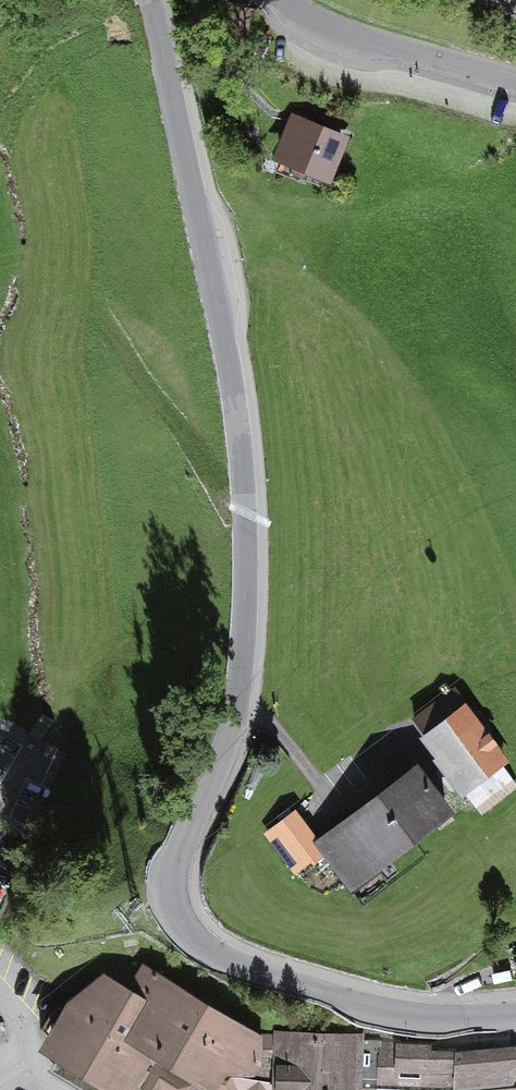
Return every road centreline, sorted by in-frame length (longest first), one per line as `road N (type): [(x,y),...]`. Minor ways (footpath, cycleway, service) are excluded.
road 1 (residential): [(515,1015),(404,1014),(280,981),(201,946),(175,915),(171,878),(231,728),(242,653),(246,503),(238,425),(151,0)]
road 2 (residential): [(288,0),(329,22),(515,80)]

